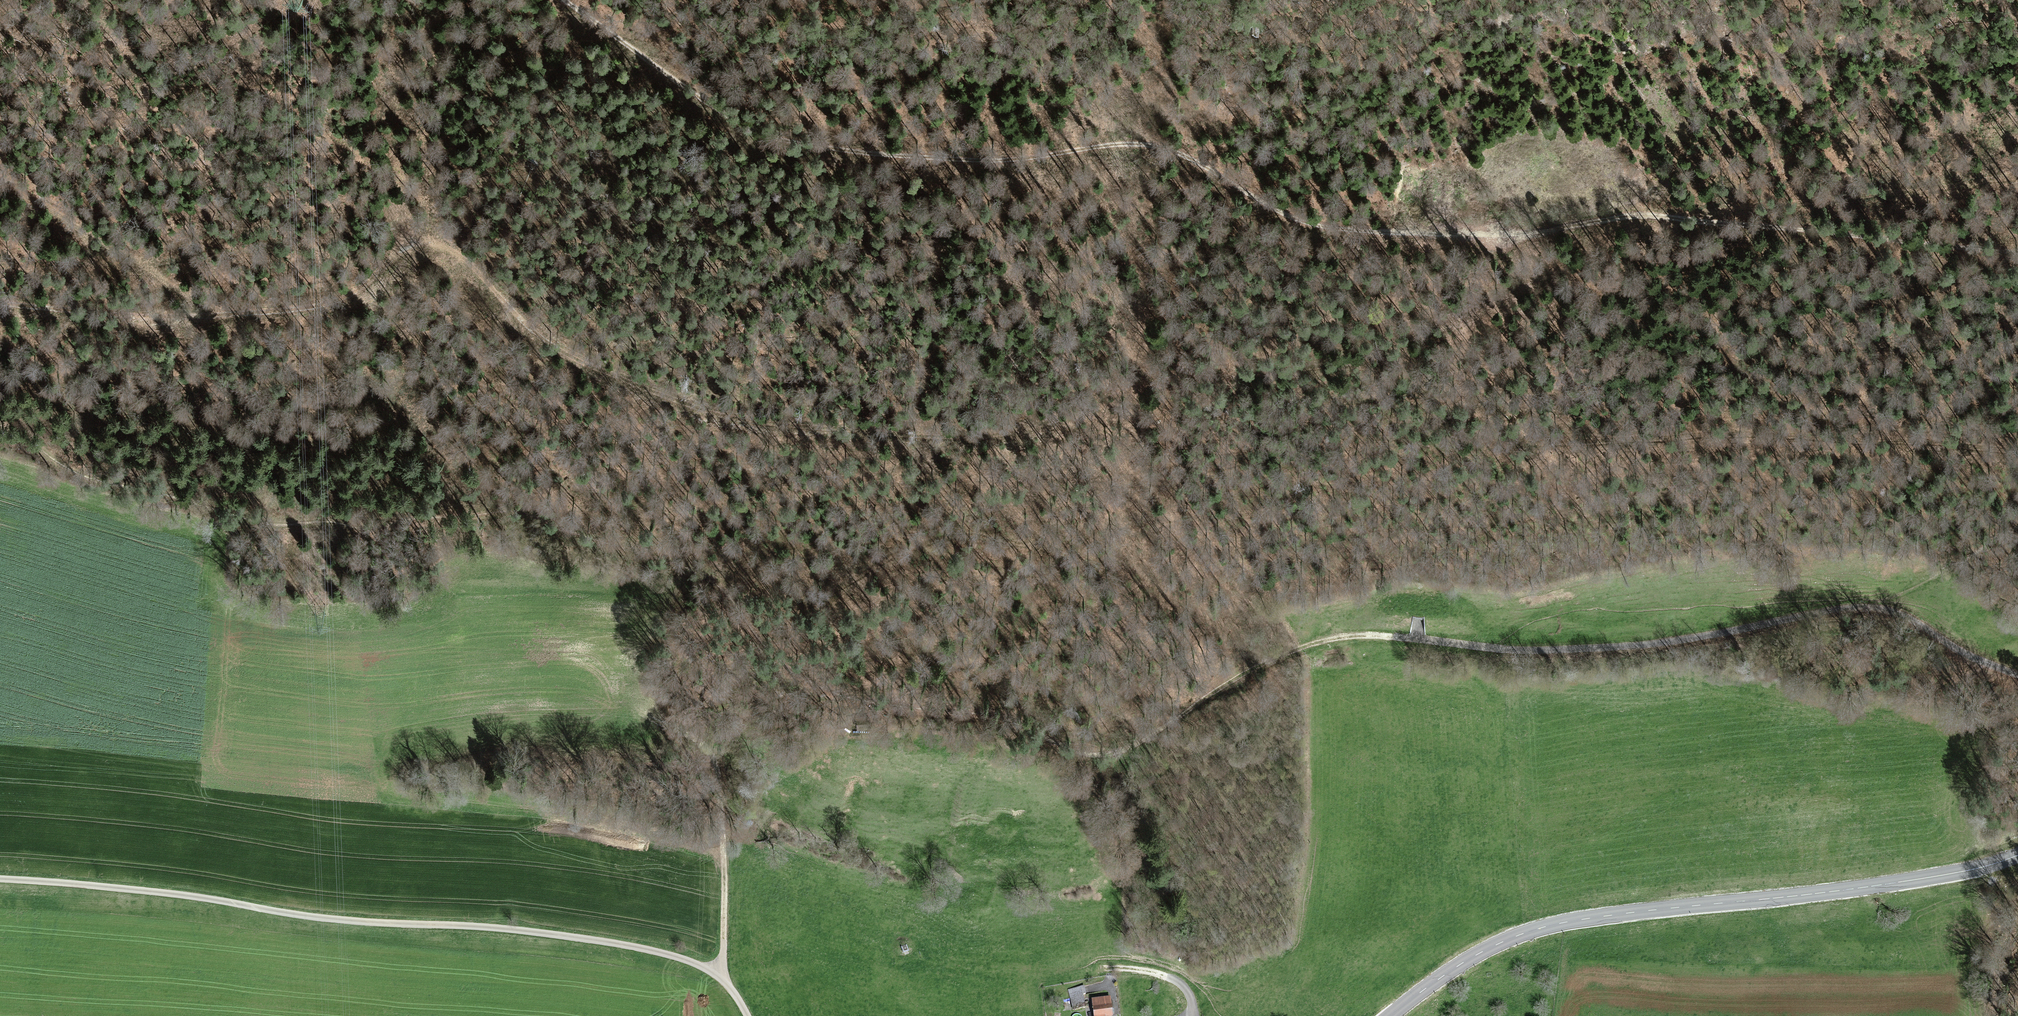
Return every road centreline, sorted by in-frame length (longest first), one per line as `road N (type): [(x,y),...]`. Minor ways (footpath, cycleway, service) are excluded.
road 1 (track): [(0,309),(139,321),(324,308),(361,290),(406,244),(423,243),(452,255),(541,344),(592,374),(764,426),(875,437),(1028,433),(1241,377),(1338,365),(1458,315),(1611,220),(1631,216),(2017,253)]
road 2 (track): [(0,432),(83,477),(258,523),(366,526),(503,512),(531,518),(715,579),(803,678),(877,703),(993,717),(1068,752),(1118,751),(1148,738),(1286,653),(1338,637),(1393,638)]
road 3 (track): [(564,0),(663,61),(844,152),(923,160),(1118,148),(1159,153),(1313,216),(1393,231),(1476,236),(1611,220)]
road 4 (unclassified): [(0,881),(649,952),(717,974),(745,1015)]
road 5 (secondary): [(2017,855),(1938,876),(1542,928),(1464,963),(1390,1015)]
road 6 (track): [(2017,675),(1904,615),(1870,608),(1636,645),(1495,649),(1393,638)]
road 7 (track): [(1517,443),(1867,435),(1972,440),(2017,452)]
road 8 (track): [(1681,217),(2017,177)]
road 9 (track): [(637,708),(709,749),(718,772),(726,869),(717,974)]
road 10 (track): [(0,193),(75,224),(218,320)]
road 11 (track): [(2017,525),(1870,608)]

